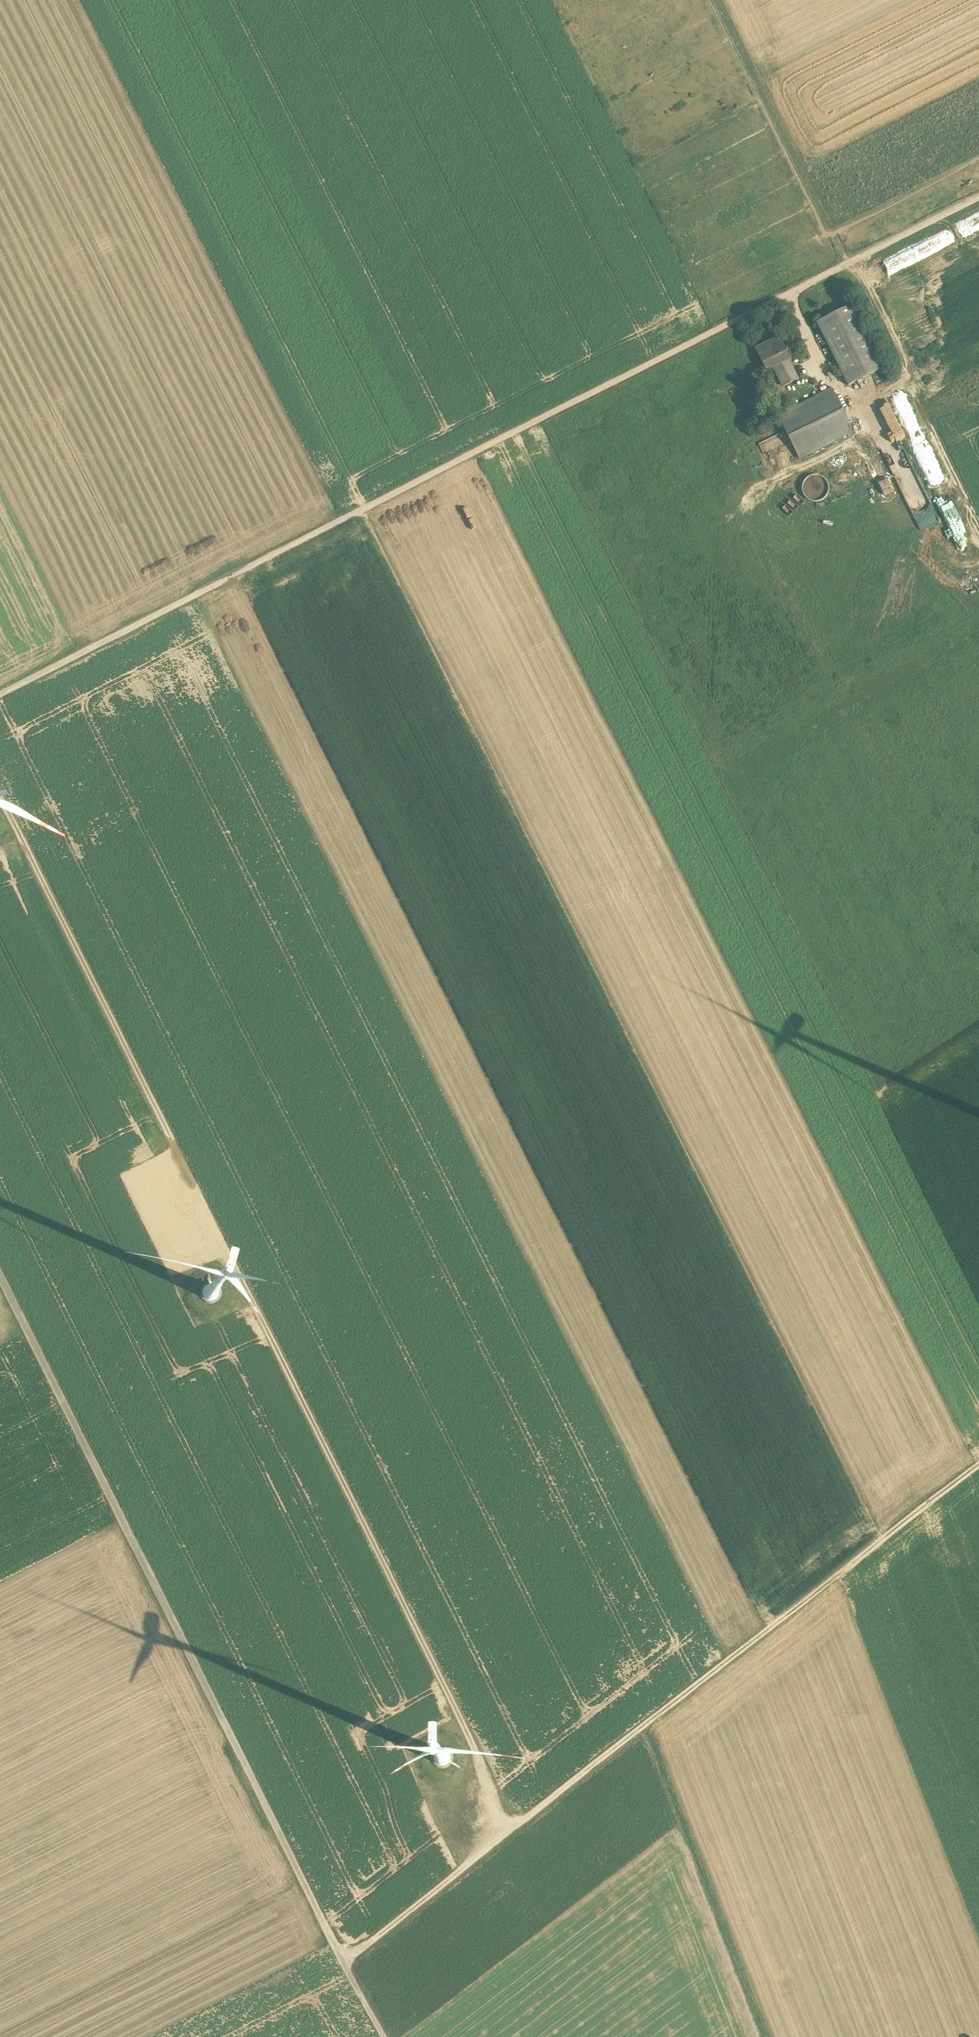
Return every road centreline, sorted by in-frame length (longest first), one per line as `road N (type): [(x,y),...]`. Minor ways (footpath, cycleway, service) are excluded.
road 1 (track): [(978,205),(0,705)]
road 2 (track): [(978,1480),(353,1968)]
road 3 (track): [(0,1264),(353,1968)]
road 4 (track): [(653,1730),(773,2036)]
road 5 (track): [(721,0),(857,270)]
road 6 (track): [(978,515),(857,270)]

